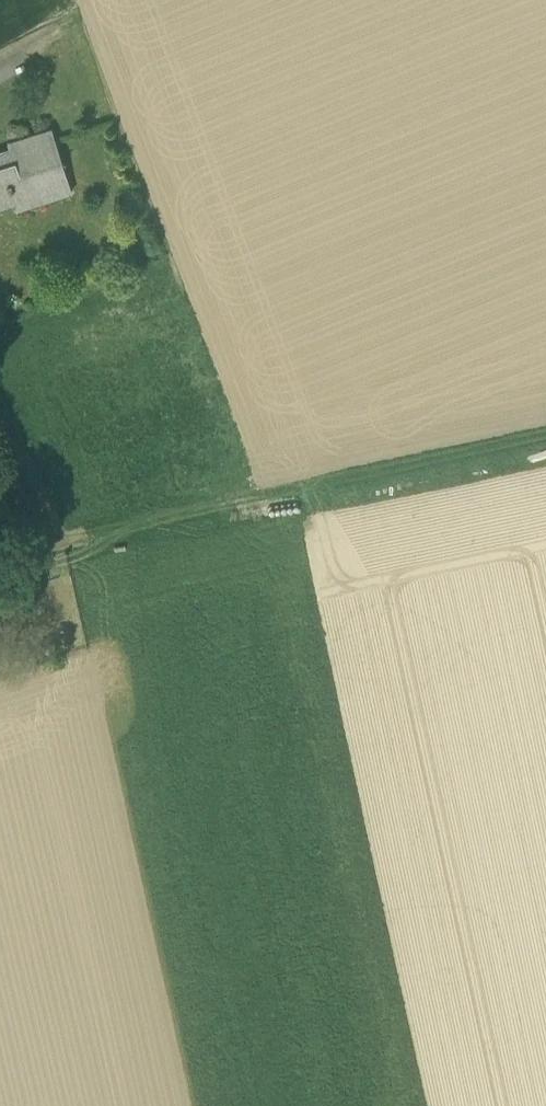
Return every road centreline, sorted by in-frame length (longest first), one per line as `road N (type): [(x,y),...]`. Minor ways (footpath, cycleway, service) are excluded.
road 1 (track): [(545,438),(56,543),(0,414)]

